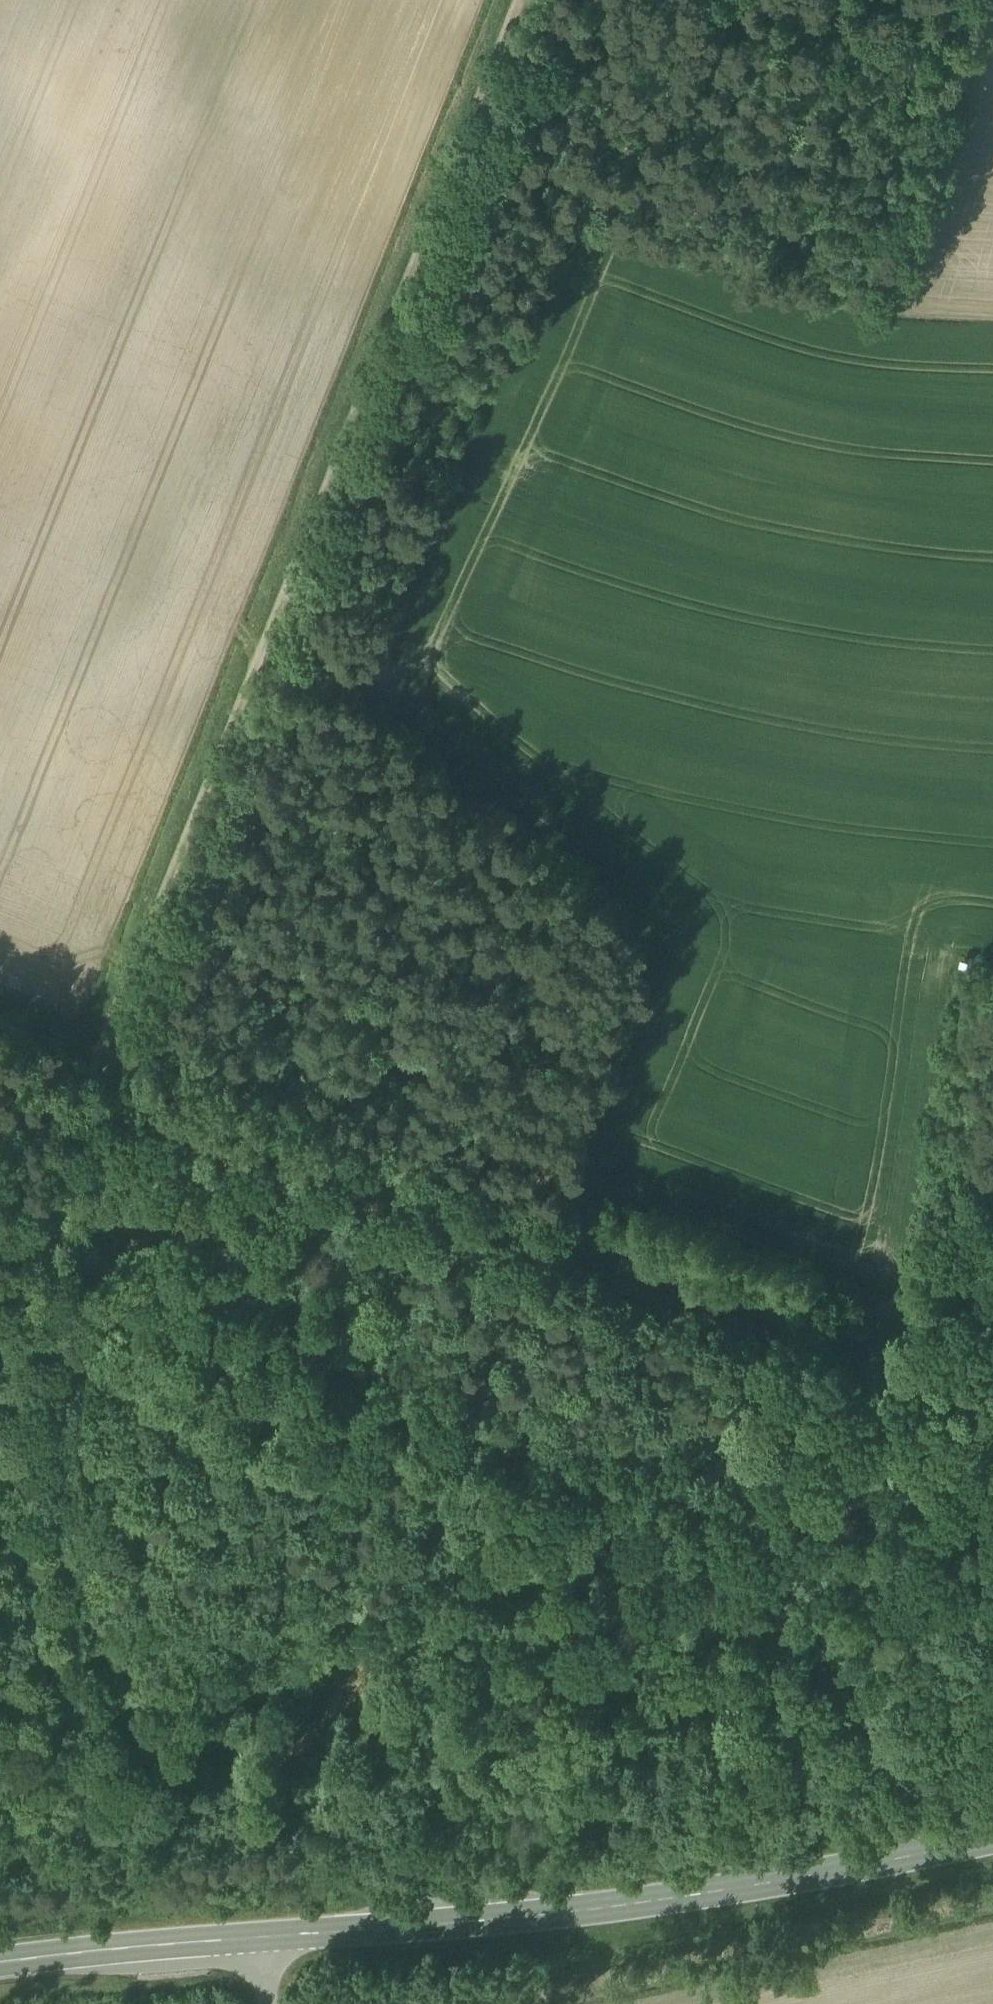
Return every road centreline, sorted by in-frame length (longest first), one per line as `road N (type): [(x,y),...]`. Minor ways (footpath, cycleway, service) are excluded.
road 1 (track): [(186,1098),(530,0)]
road 2 (unclassified): [(992,1409),(186,1098)]
road 3 (secondary): [(267,1934),(640,1903),(992,1839)]
road 4 (secondary): [(0,1959),(267,1934)]

